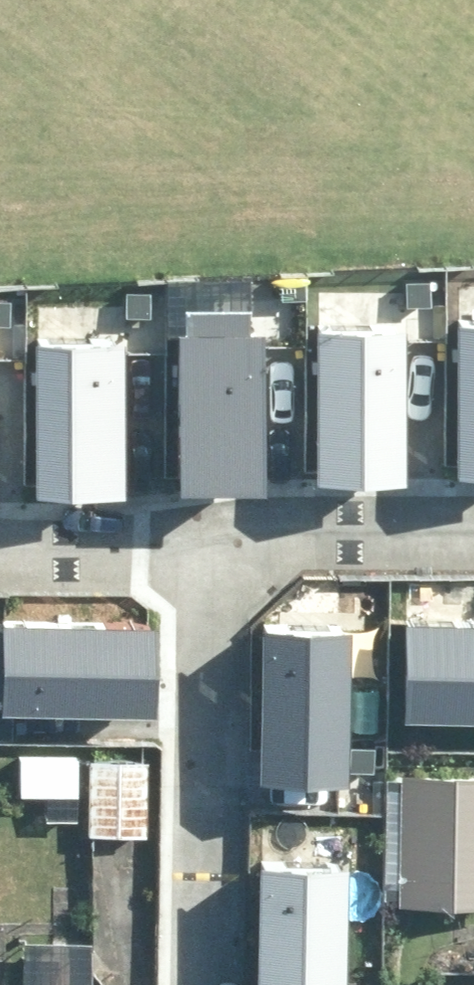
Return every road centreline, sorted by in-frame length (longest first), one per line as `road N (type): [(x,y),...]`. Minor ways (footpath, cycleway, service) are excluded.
road 1 (residential): [(199,984),(211,544)]
road 2 (residential): [(211,544),(473,537)]
road 3 (residential): [(211,544),(0,545)]

